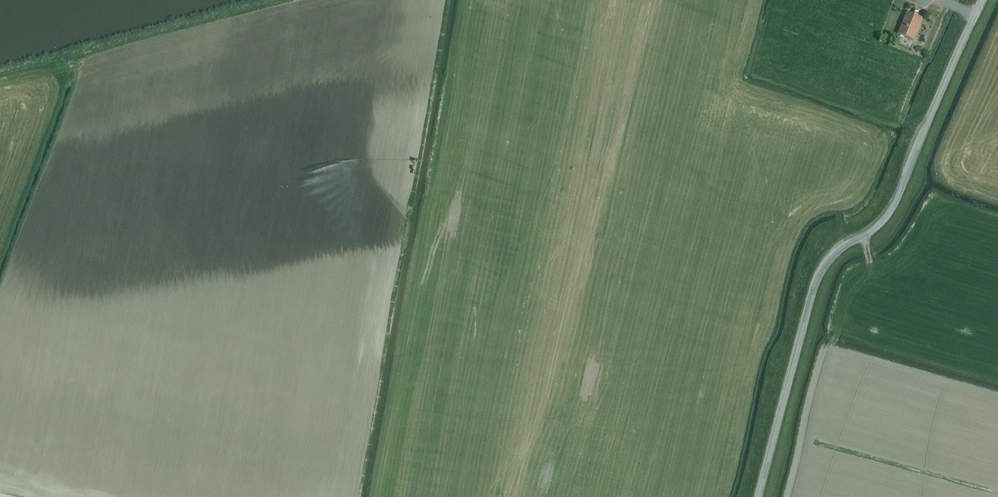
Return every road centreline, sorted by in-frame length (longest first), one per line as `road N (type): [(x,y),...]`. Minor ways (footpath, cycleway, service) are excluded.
road 1 (unclassified): [(759,496),(818,276),(893,205),(981,0)]

